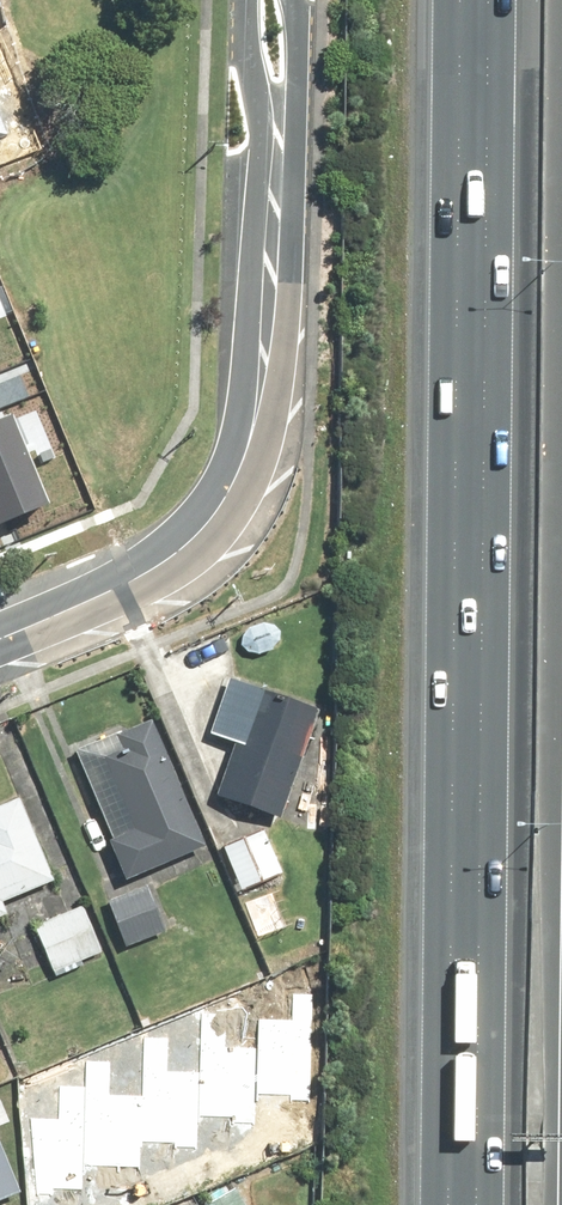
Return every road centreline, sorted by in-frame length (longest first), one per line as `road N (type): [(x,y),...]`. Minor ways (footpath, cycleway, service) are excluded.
road 1 (motorway): [(457,1204),(467,0)]
road 2 (residential): [(280,0),(267,326),(255,422),(232,490),(195,538),(145,576),(0,639)]

